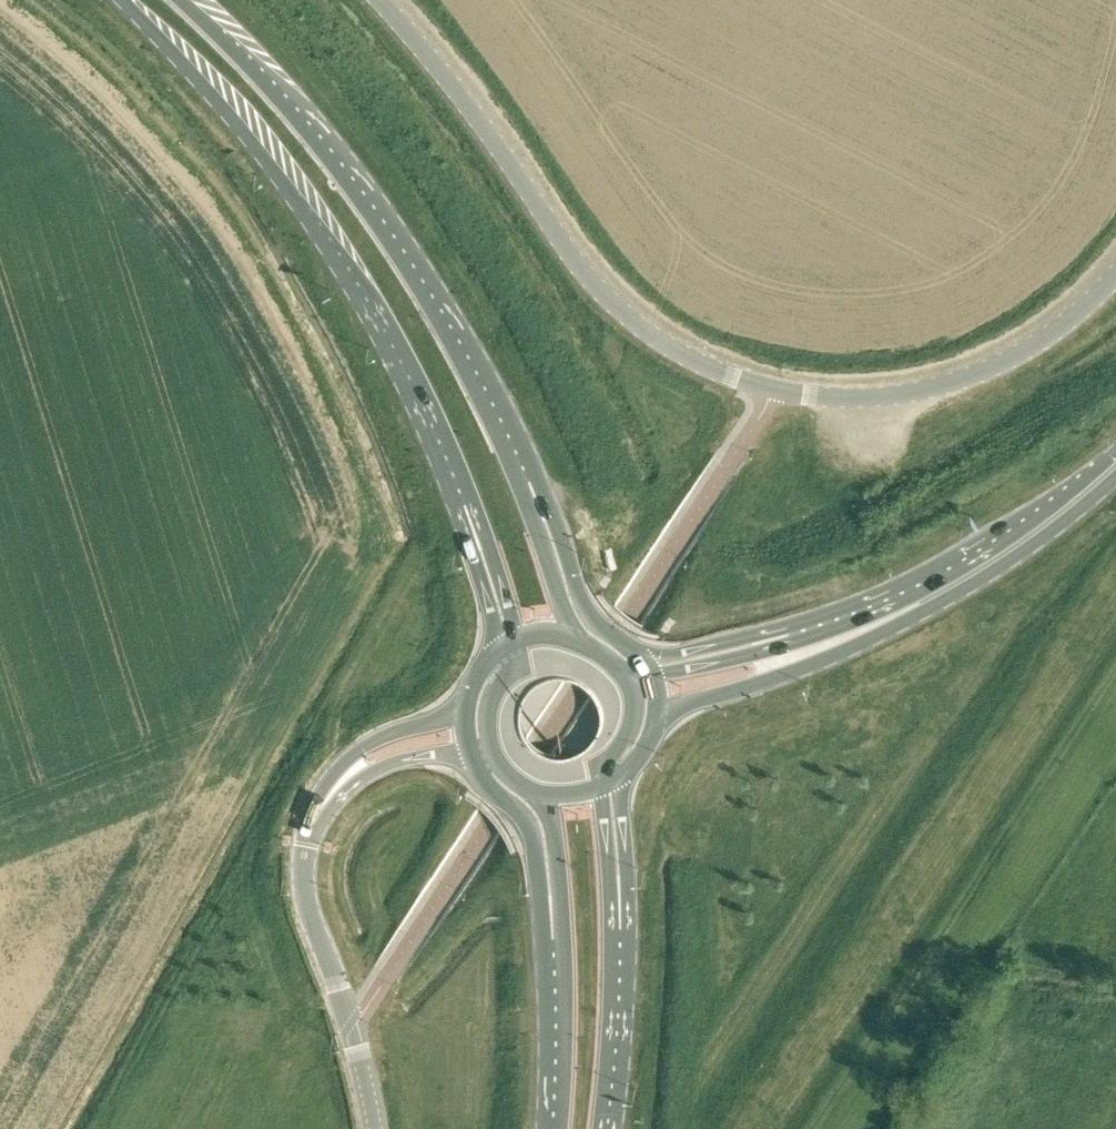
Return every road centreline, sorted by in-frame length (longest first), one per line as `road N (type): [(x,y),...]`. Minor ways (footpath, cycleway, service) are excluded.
road 1 (unclassified): [(379,0),(450,84),(583,271),(640,329),(697,361),(777,389),(864,399)]
road 2 (primary): [(119,0),(231,116),(364,297),(463,498)]
road 3 (primary): [(522,463),(405,251),(290,103),(184,0)]
road 4 (unclassified): [(306,843),(305,899),(352,1029),(373,1128)]
road 5 (unclassified): [(864,399),(949,384),(1008,360),(1055,333),(1115,277)]
road 6 (tertiary): [(1035,532),(950,585),(804,649)]
road 7 (primary): [(606,1128),(619,897)]
road 8 (primary): [(638,648),(589,609),(522,463)]
road 9 (primary): [(553,927),(549,1128)]
road 10 (primary): [(473,754),(531,828),(553,927)]
road 11 (primary): [(581,634),(555,589),(522,463)]
road 12 (unclassified): [(467,699),(352,753),(325,799)]
road 13 (tertiary): [(655,726),(755,685),(804,649)]
road 14 (tertiary): [(804,649),(744,637),(638,648)]
road 15 (unclassified): [(325,799),(379,766),(435,752),(473,754)]
road 16 (tertiary): [(804,649),(653,678)]
road 17 (primary): [(463,498),(494,648)]
road 18 (primary): [(463,498),(489,545),(516,635)]
road 19 (primary): [(538,788),(559,893),(553,927)]
road 20 (primary): [(516,635),(518,664),(490,715),(501,759)]
road 21 (primary): [(619,897),(627,773)]
road 22 (primary): [(600,789),(602,761),(630,725),(629,676)]

